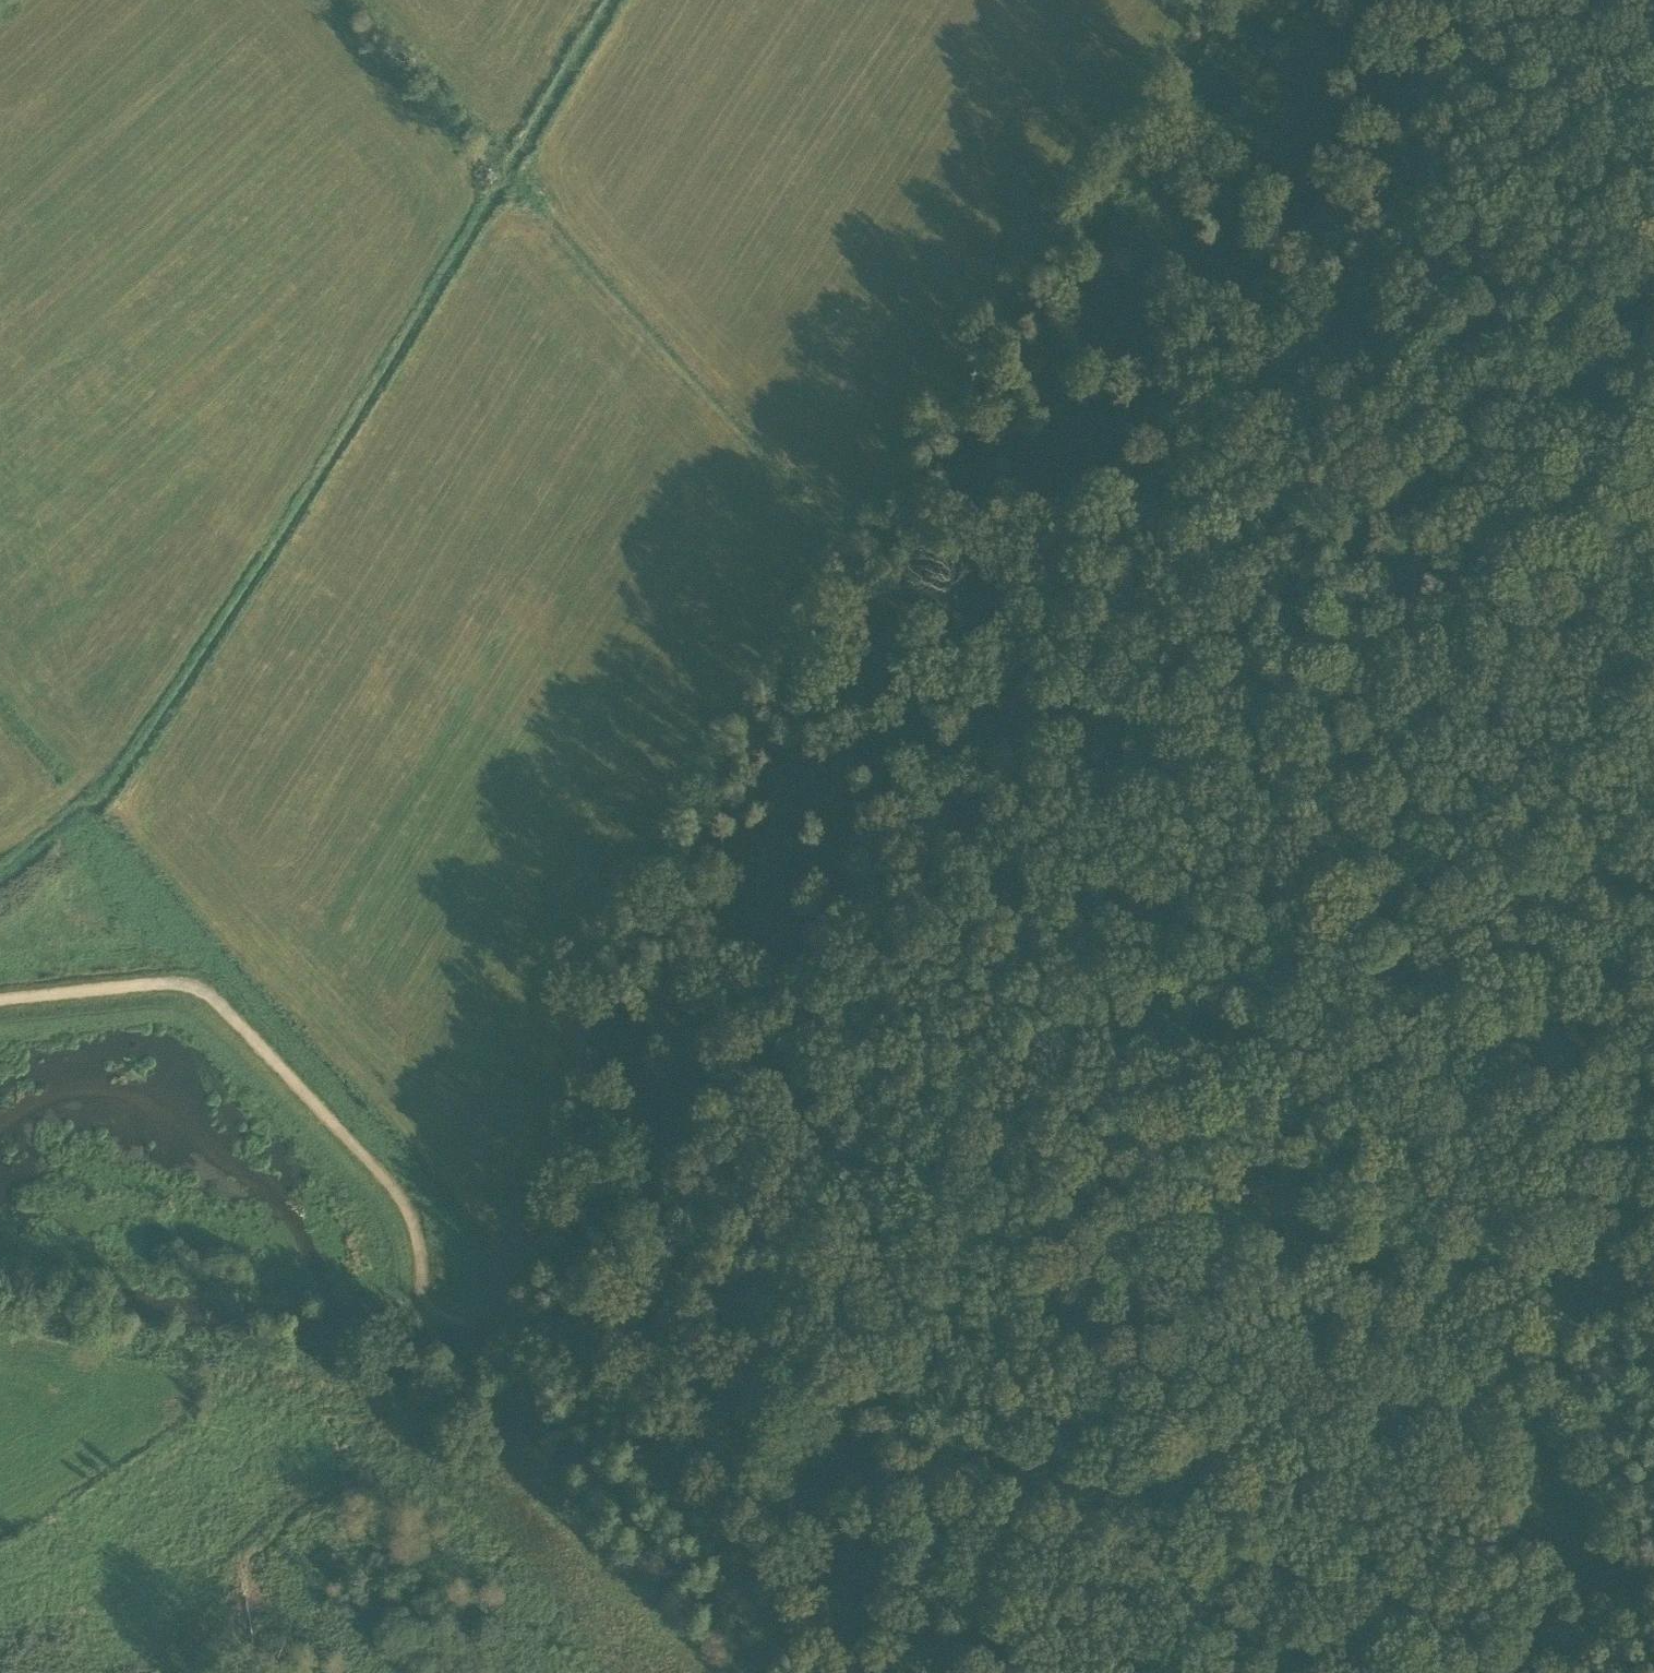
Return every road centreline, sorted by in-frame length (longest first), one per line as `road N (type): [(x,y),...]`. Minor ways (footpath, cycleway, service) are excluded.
road 1 (track): [(1481,0),(1095,522),(766,997),(723,1074),(693,1162),(705,1253)]
road 2 (track): [(705,1253),(1049,1672)]
road 3 (track): [(1014,640),(940,605),(856,532)]

